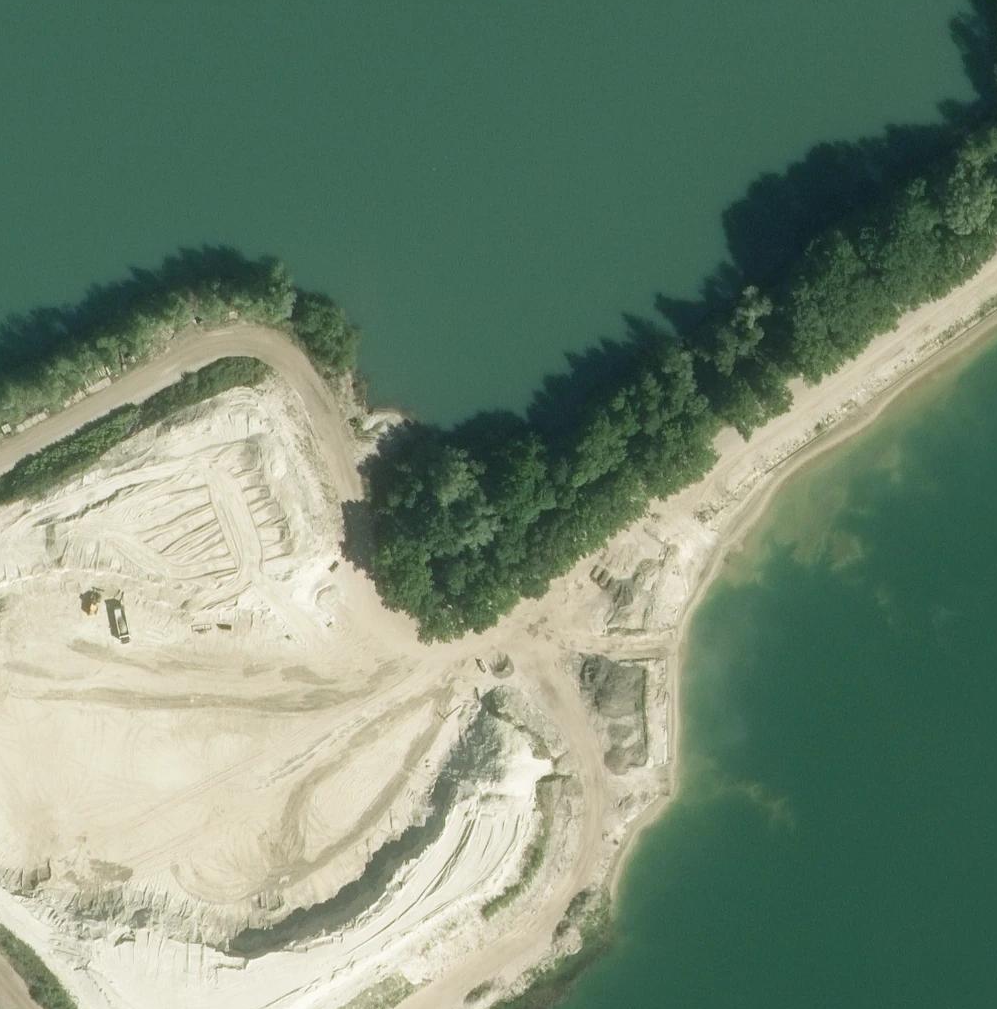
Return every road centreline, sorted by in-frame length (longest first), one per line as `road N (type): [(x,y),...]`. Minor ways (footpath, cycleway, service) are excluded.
road 1 (track): [(498,606),(575,705),(597,804),(588,847),(532,931),(418,1008)]

